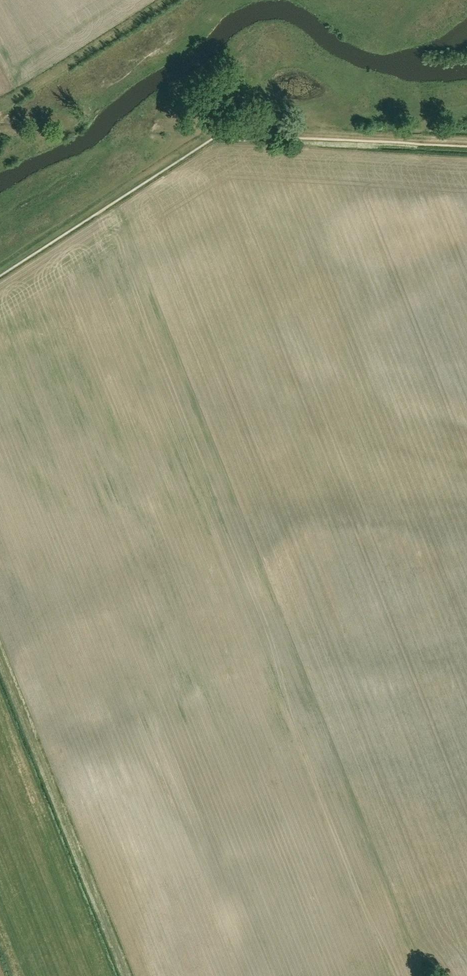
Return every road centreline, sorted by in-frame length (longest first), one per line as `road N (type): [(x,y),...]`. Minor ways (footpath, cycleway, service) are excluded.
road 1 (track): [(466,139),(229,129),(160,161),(0,265)]
road 2 (track): [(0,659),(127,975)]
road 3 (track): [(0,102),(167,0)]

